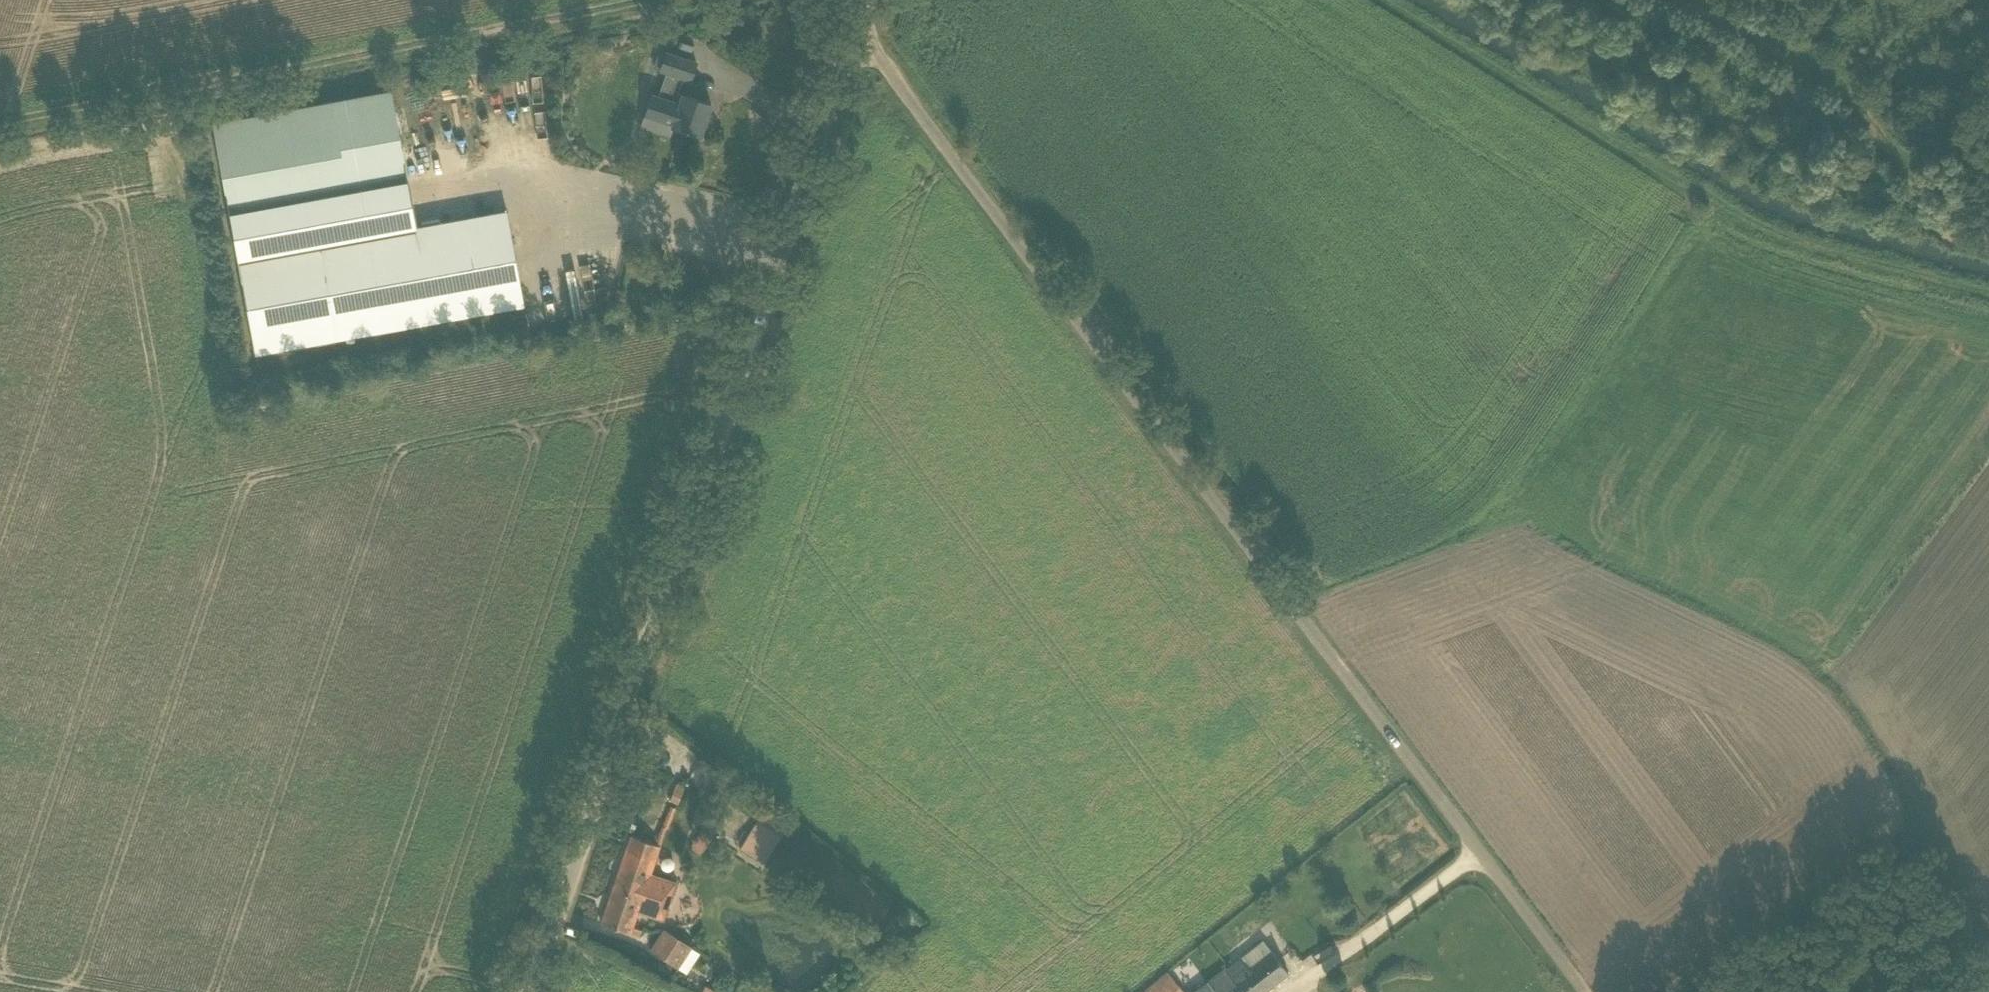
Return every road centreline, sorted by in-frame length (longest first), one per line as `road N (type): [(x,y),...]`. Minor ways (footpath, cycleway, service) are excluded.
road 1 (unclassified): [(1587,991),(854,29)]
road 2 (unclassified): [(526,991),(854,29)]
road 3 (track): [(0,134),(669,0)]
road 4 (track): [(1988,301),(1724,215)]

